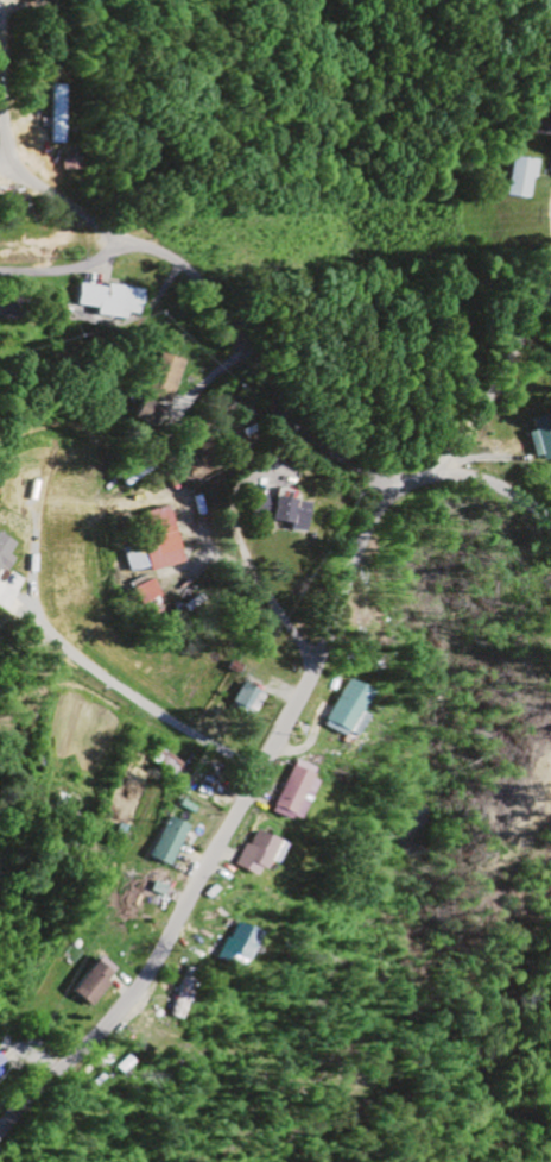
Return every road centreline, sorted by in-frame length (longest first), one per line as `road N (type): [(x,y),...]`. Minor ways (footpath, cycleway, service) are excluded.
road 1 (residential): [(0,1127),(112,1013),(154,957),(302,684),(360,534),(382,501),(432,477),(469,479),(550,521)]
road 2 (residential): [(393,491),(334,460),(280,419),(213,307),(169,262),(127,244),(89,264),(0,273)]
road 3 (residential): [(127,244),(30,187),(5,161),(0,142)]
road 4 (residential): [(420,480),(496,388)]

